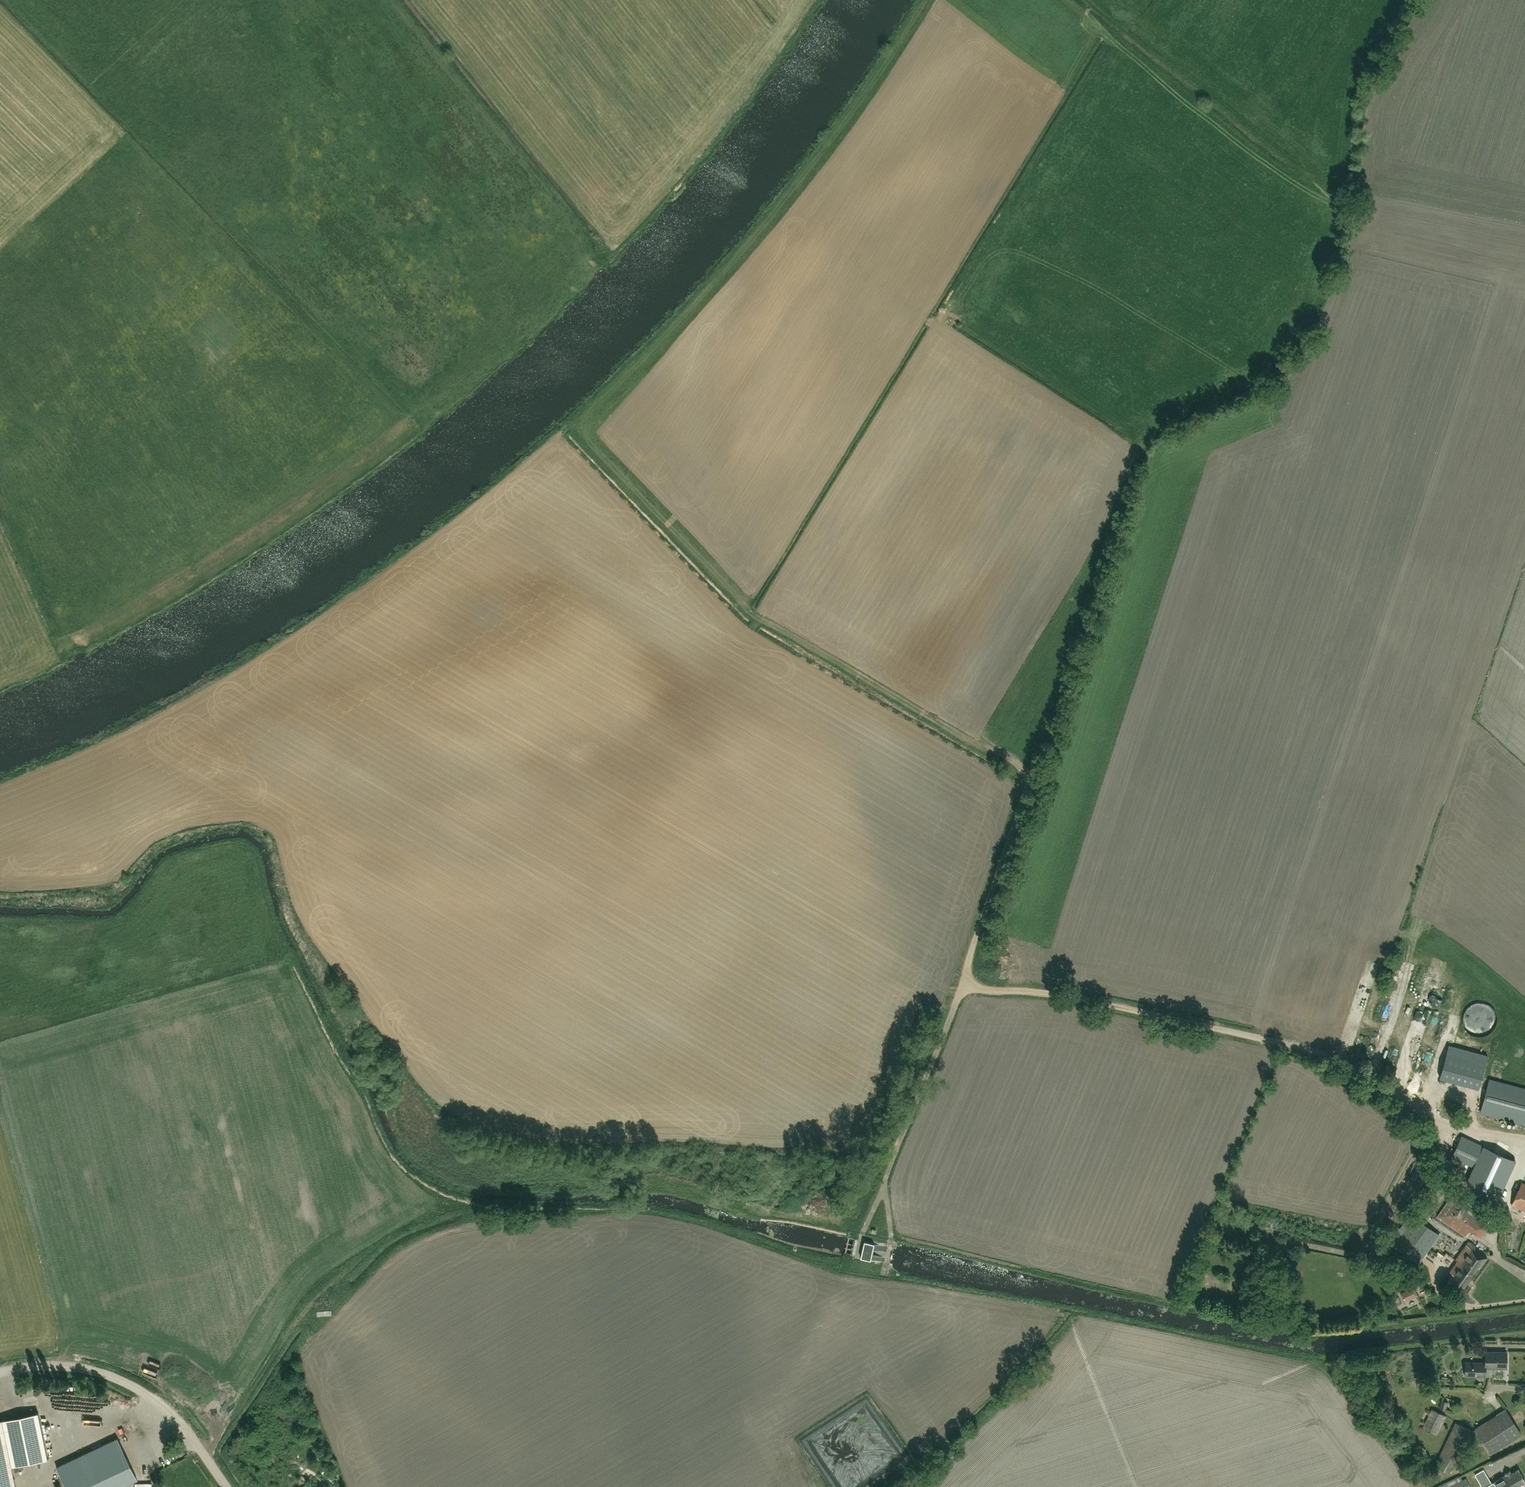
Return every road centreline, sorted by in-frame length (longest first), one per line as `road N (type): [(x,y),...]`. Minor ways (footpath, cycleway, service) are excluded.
road 1 (unclassified): [(1524,1138),(1436,1122),(1325,1054),(1084,998),(960,989)]
road 2 (track): [(673,532),(749,610),(1013,760),(1025,792)]
road 3 (unclassified): [(232,1486),(176,1416),(119,1377),(49,1367),(0,1374)]
road 4 (unclassified): [(882,1193),(960,989)]
road 5 (unclassified): [(960,989),(1025,792)]

